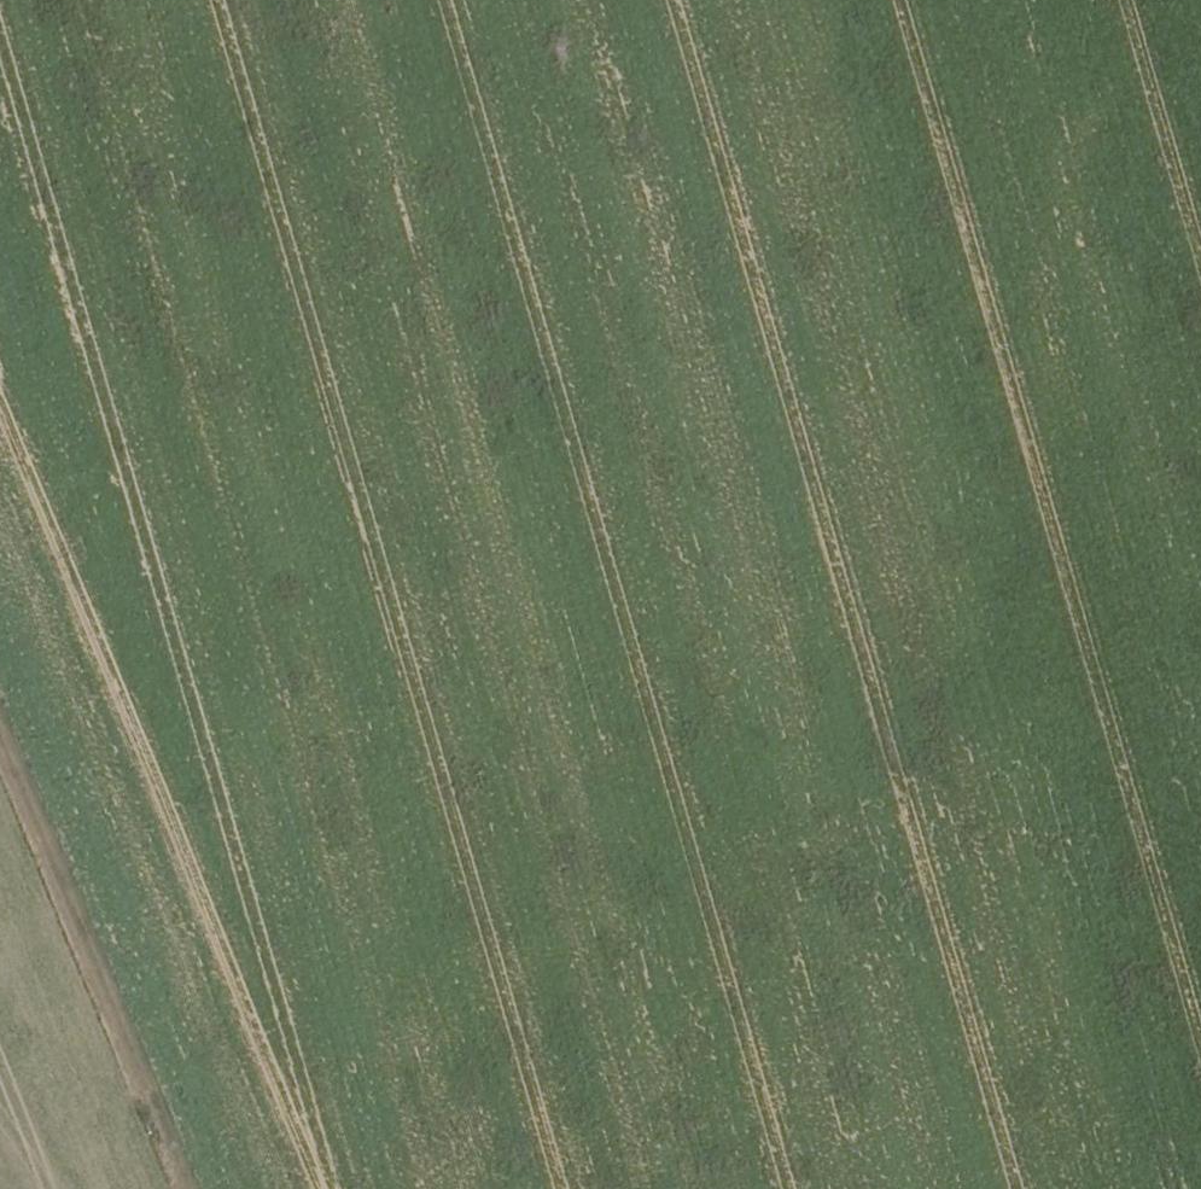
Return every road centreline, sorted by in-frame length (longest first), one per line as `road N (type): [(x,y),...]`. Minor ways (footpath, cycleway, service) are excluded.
road 1 (track): [(176,1188),(0,763)]

